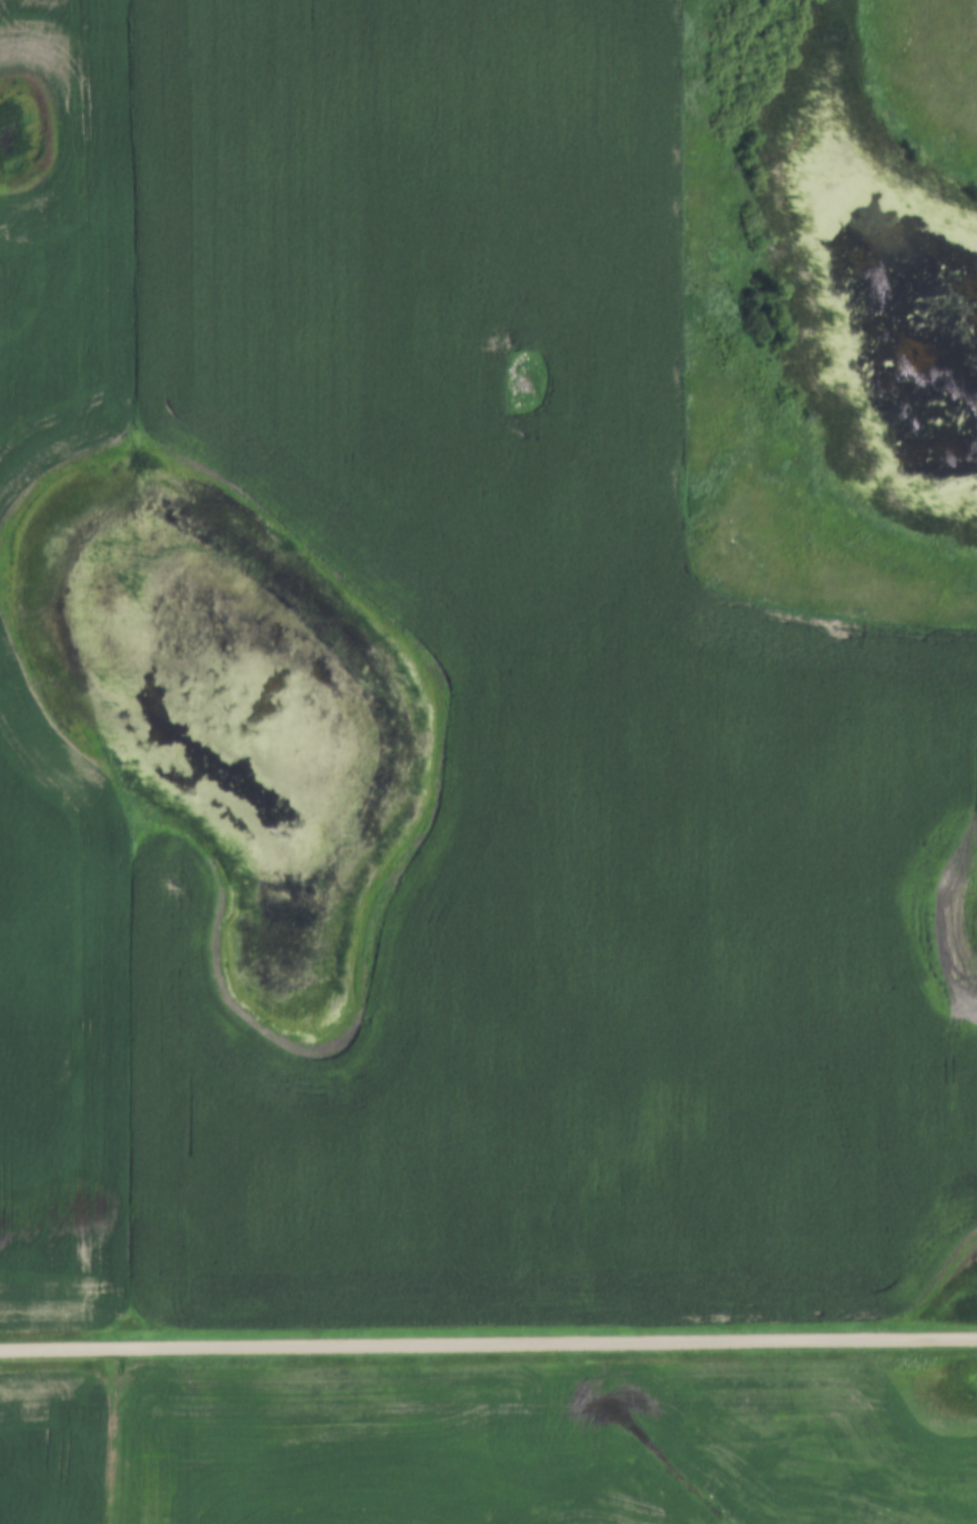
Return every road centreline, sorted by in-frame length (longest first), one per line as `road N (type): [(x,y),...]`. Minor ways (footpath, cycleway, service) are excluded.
road 1 (residential): [(976,1343),(0,1356)]

